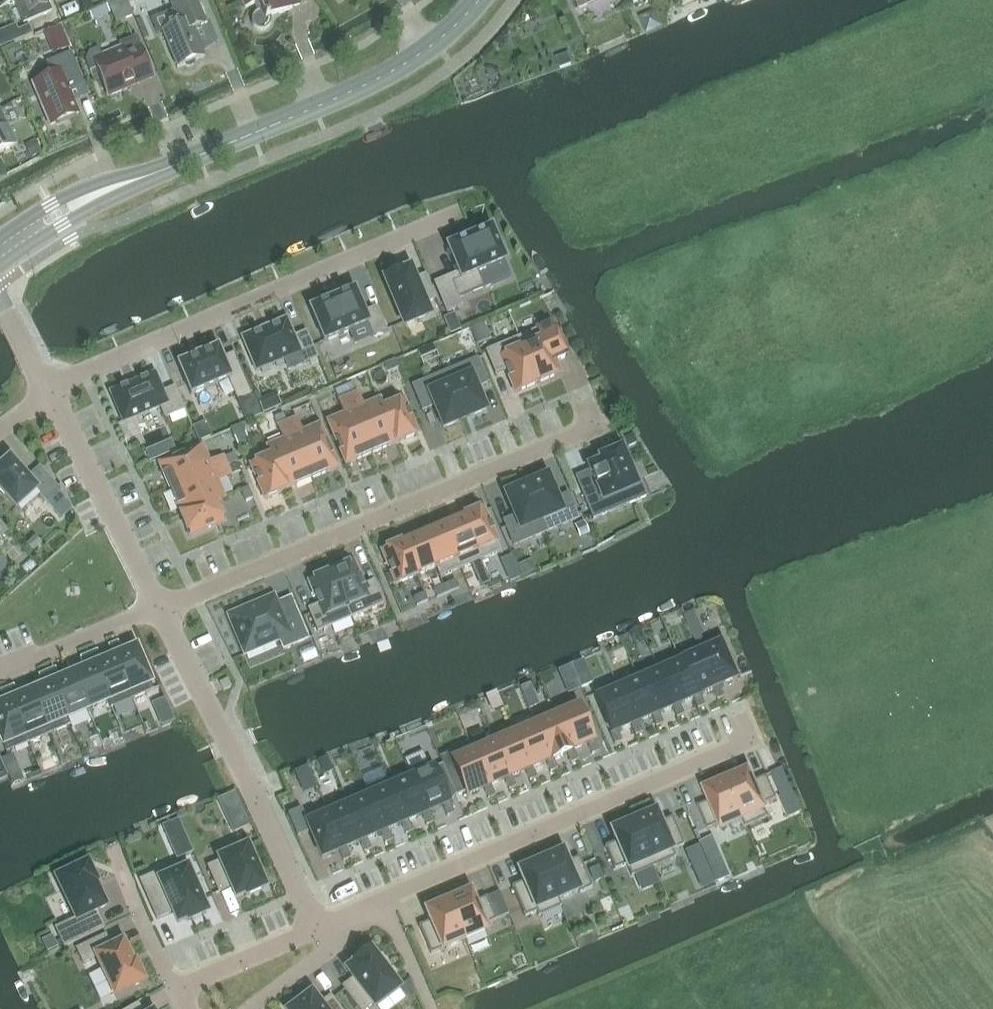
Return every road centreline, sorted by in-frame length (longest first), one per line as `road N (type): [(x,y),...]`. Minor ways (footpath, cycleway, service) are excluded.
road 1 (residential): [(754,738),(322,926),(161,609)]
road 2 (tertiary): [(0,252),(78,202),(375,82),(440,40),(481,0)]
road 3 (residential): [(161,609),(603,422)]
road 4 (residential): [(47,390),(459,213)]
road 5 (residential): [(161,609),(47,390)]
road 6 (residential): [(0,672),(161,609)]

